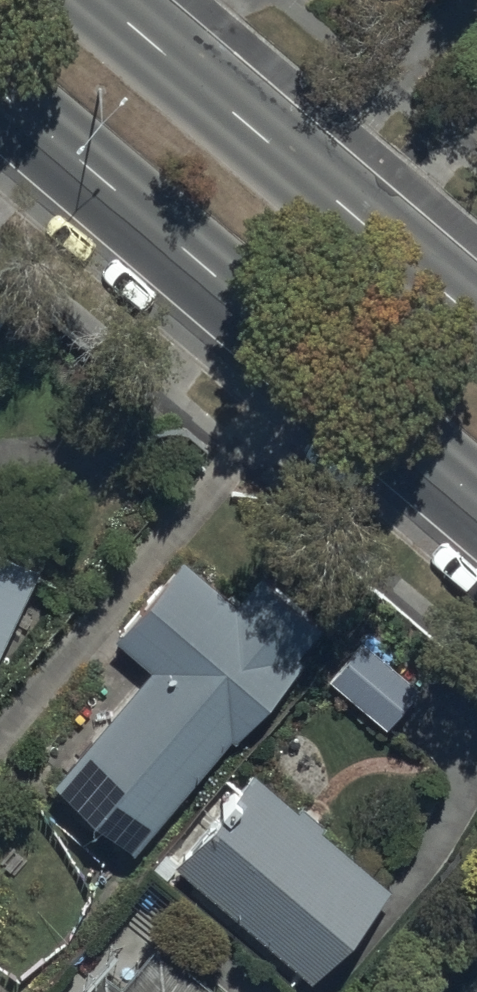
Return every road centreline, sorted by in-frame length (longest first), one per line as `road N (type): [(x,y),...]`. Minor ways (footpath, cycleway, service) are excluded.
road 1 (primary): [(476,497),(0,92)]
road 2 (primary): [(97,0),(476,324)]

